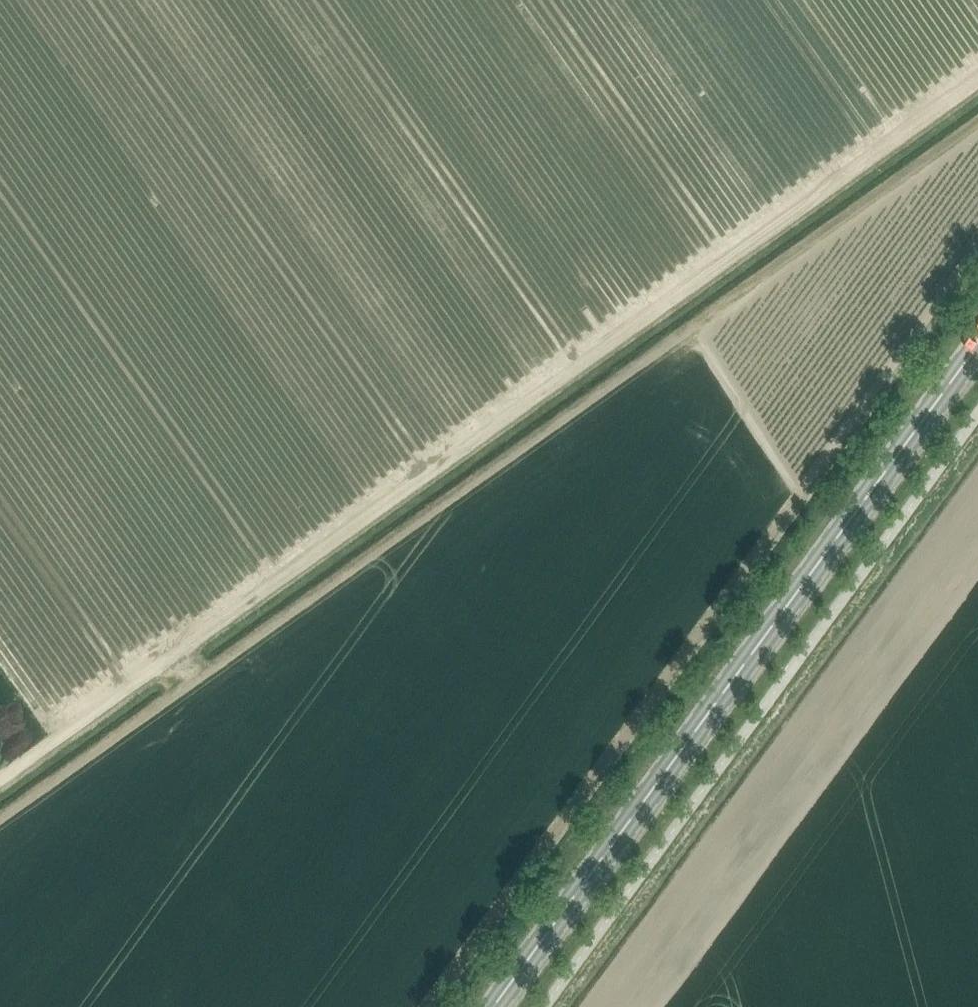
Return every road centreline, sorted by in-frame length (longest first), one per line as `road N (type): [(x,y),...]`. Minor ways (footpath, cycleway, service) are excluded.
road 1 (secondary): [(493,1006),(977,345)]

